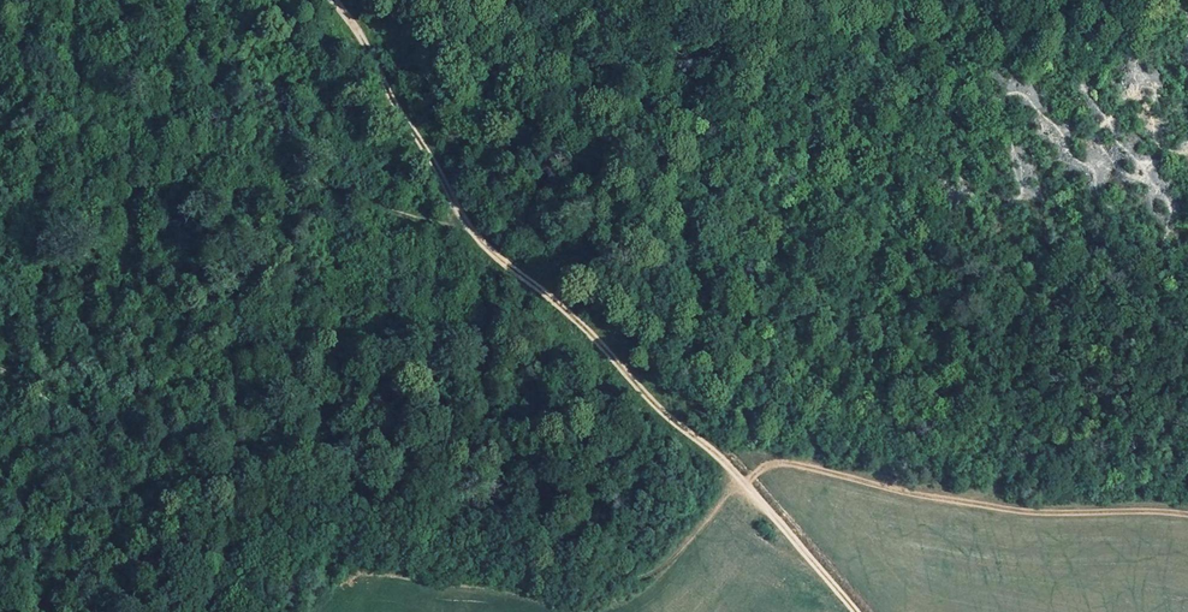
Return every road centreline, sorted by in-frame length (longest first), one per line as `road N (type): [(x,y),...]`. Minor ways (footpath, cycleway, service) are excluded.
road 1 (track): [(89,417),(334,516),(621,577),(637,578),(671,558),(741,478),(774,461),(1026,511),(1187,515)]
road 2 (track): [(856,611),(741,478),(470,227),(359,31),(333,0)]

